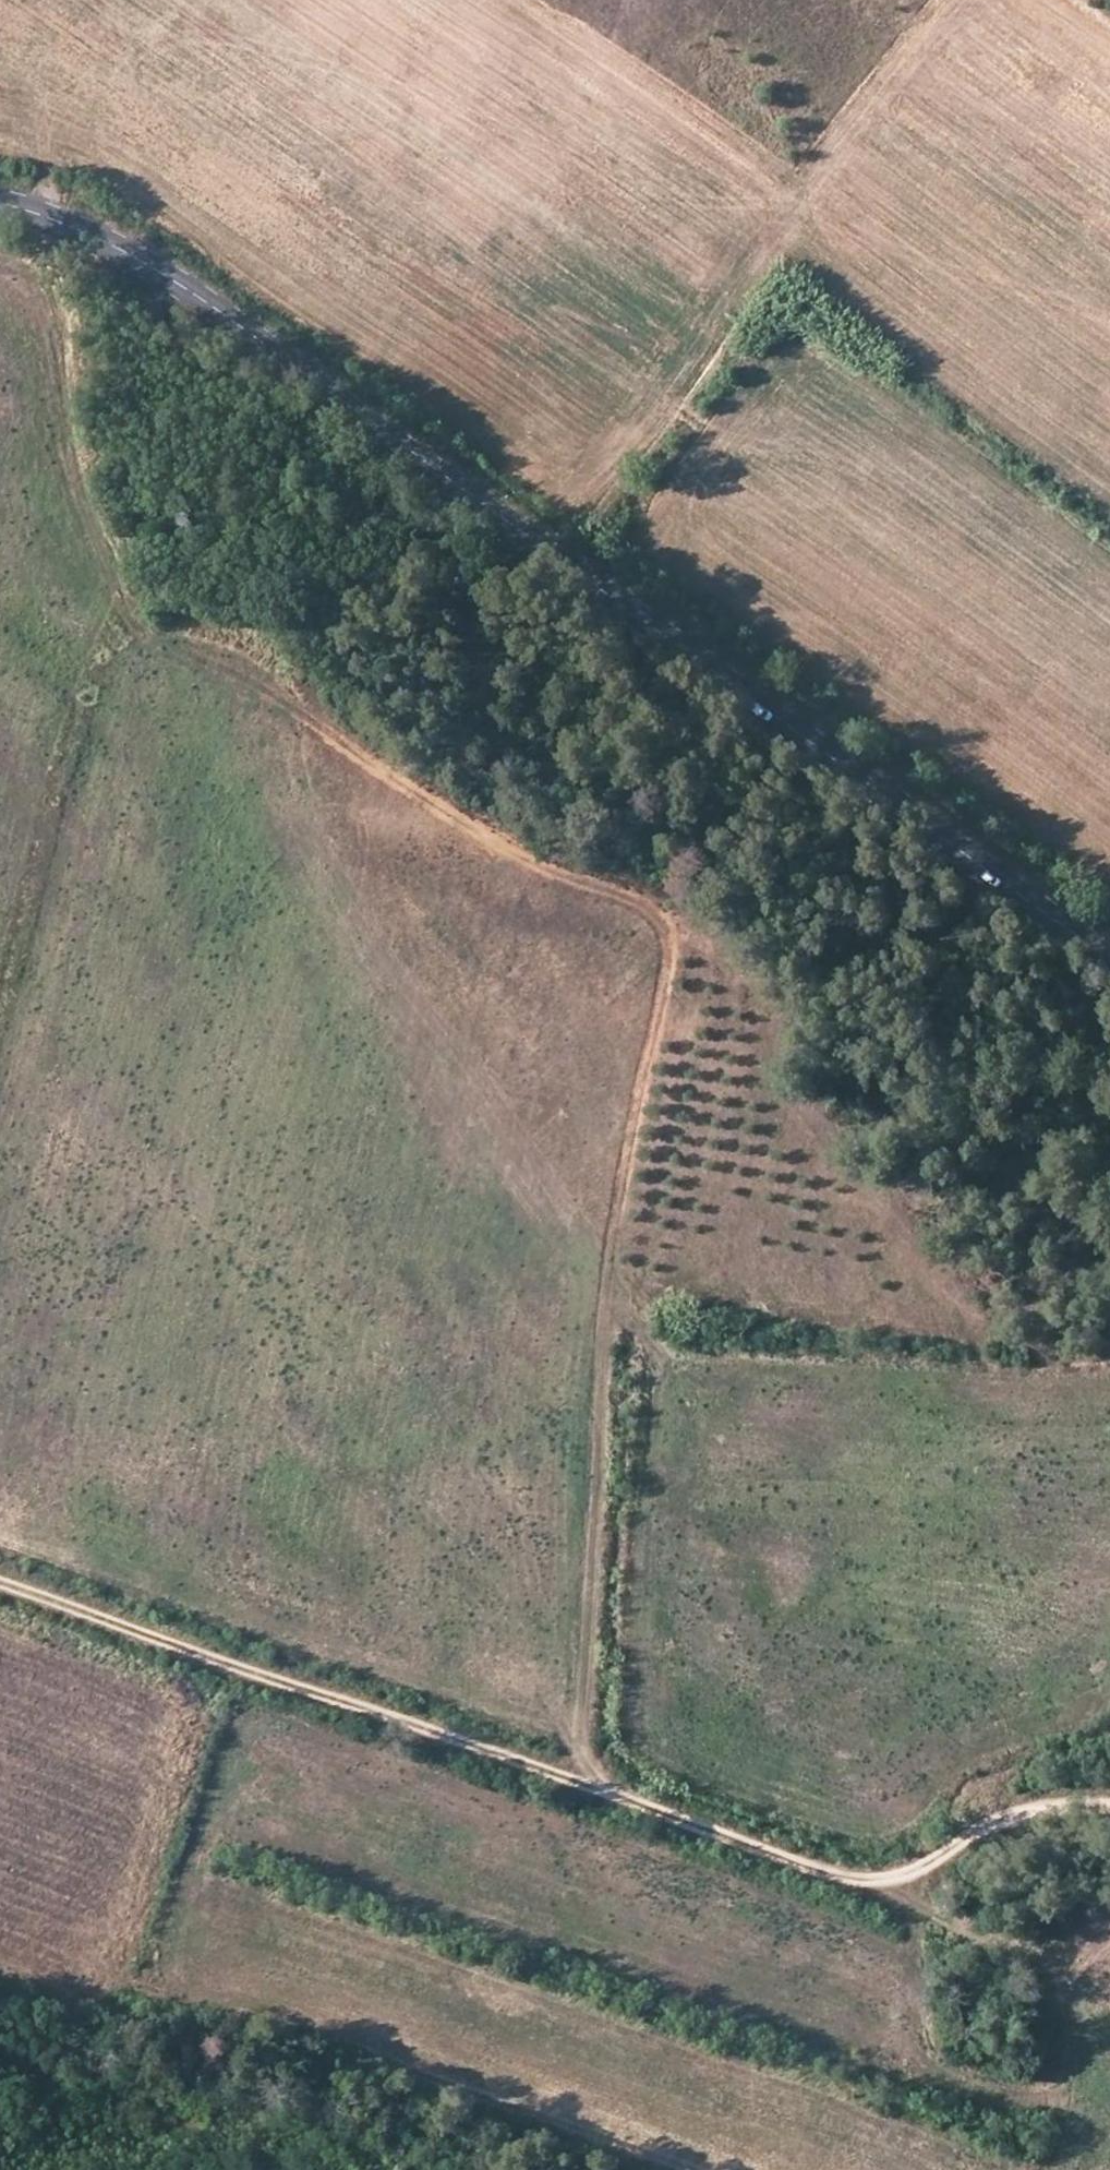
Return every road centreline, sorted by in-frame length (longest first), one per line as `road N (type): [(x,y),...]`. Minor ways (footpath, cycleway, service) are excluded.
road 1 (tertiary): [(0,204),(176,258),(342,369),(1109,944)]
road 2 (track): [(0,1584),(859,1881),(936,1868),(1003,1818),(1109,1809)]

